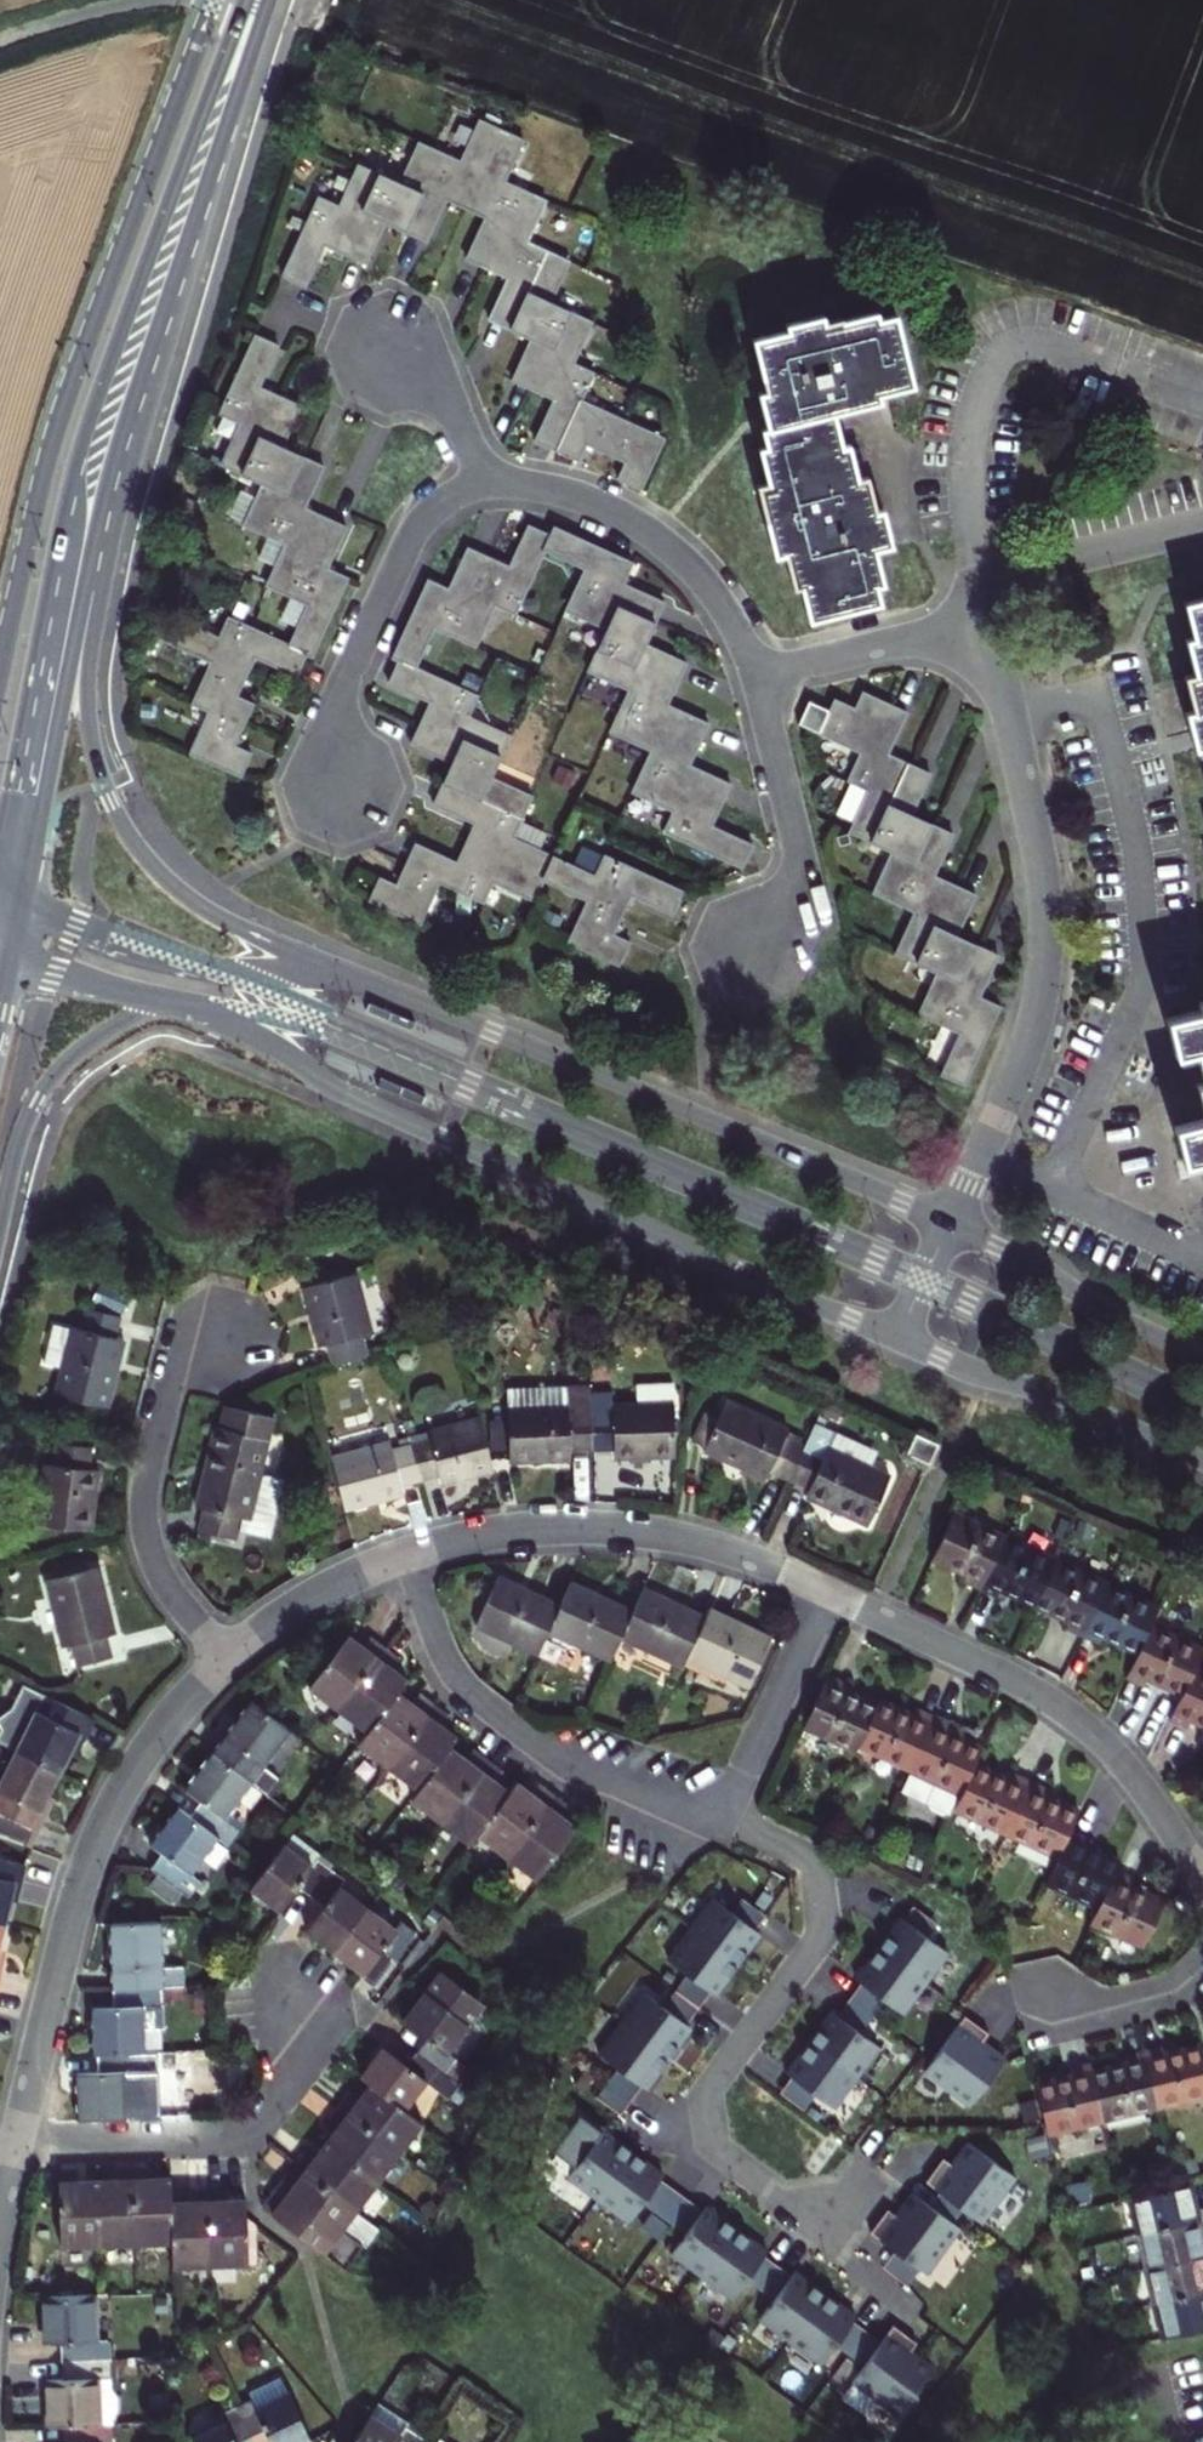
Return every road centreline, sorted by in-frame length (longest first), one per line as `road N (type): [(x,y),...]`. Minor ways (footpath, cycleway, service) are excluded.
road 1 (secondary): [(251,0),(80,449),(0,843)]
road 2 (tertiary): [(168,1002),(261,1038),(364,1102),(900,1343)]
road 3 (secondary): [(371,984),(192,900),(121,820),(93,748),(88,698),(110,494)]
road 4 (tertiary): [(952,1224),(371,984)]
road 5 (residential): [(952,1224),(1035,1032),(1048,952),(1039,857),(990,625)]
road 6 (residential): [(729,1822),(805,1862),(820,1893),(821,1923),(813,1953),(715,2087),(711,2132),(723,2156),(829,2229)]
road 7 (residential): [(227,1658),(149,1748),(99,1837),(19,2141)]
road 8 (secondary): [(110,494),(264,0)]
road 9 (residential): [(1202,1885),(1126,1770),(1086,1729),(1023,1687),(829,1592)]
road 10 (residential): [(405,1555),(443,1661),(492,1713),(574,1768),(729,1822)]
road 11 (residential): [(829,1592),(710,1545),(642,1532),(536,1530),(405,1555)]
road 12 (secondary): [(26,902),(110,494)]
road 13 (residential): [(225,1331),(195,1342),(179,1359),(144,1513),(150,1553),(167,1589),(227,1658)]
road 14 (residential): [(301,1996),(297,2077),(250,2129),(19,2141)]
road 15 (residential): [(484,486),(437,506),(400,557),(340,689),(317,806)]
road 16 (residential): [(756,679),(730,618),(666,547),(557,489),(522,481),(484,486)]
road 17 (tertiary): [(371,984),(221,974),(26,902)]
road 18 (tertiary): [(900,1343),(1062,1397),(1202,1462)]
road 19 (secondary): [(0,1231),(25,1133),(51,1083),(103,1035),(168,1002)]
road 20 (tertiary): [(1202,1360),(952,1224)]
road 21 (residential): [(769,950),(802,870),(756,679)]
road 22 (residential): [(990,625),(982,585),(1202,528)]
road 23 (residential): [(729,1822),(829,1592)]
road 24 (residential): [(756,679),(990,625)]
road 25 (residential): [(405,1555),(305,1602),(227,1658)]
road 26 (residential): [(390,329),(445,392),(484,486)]
road 27 (residential): [(1035,2000),(1118,2000),(1172,1982),(1202,1958)]
road 28 (tertiary): [(9,963),(168,1002)]
road 29 (track): [(0,42),(142,0)]

